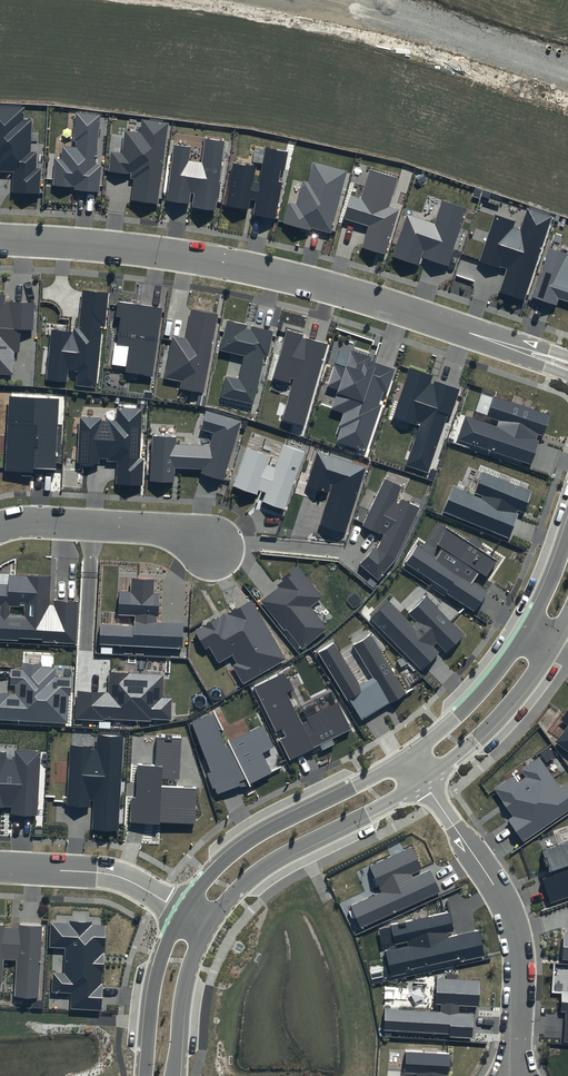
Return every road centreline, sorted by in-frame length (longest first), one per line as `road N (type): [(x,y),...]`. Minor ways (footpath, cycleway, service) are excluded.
road 1 (residential): [(567,366),(284,275),(130,247),(0,237)]
road 2 (residential): [(422,783),(512,921),(520,976),(514,1075)]
road 3 (tertiary): [(184,913),(236,851),(406,759)]
road 4 (residential): [(567,74),(361,8),(312,0)]
road 5 (tertiary): [(422,783),(270,861),(205,926)]
road 6 (residential): [(0,528),(165,532),(213,547)]
road 7 (residential): [(0,866),(115,876),(184,913)]
road 8 (tertiary): [(550,642),(508,704),(422,783)]
road 9 (tertiary): [(406,759),(469,704),(529,626)]
road 10 (tertiary): [(145,1075),(157,970),(184,913)]
road 11 (tertiary): [(205,926),(184,983),(173,1075)]

